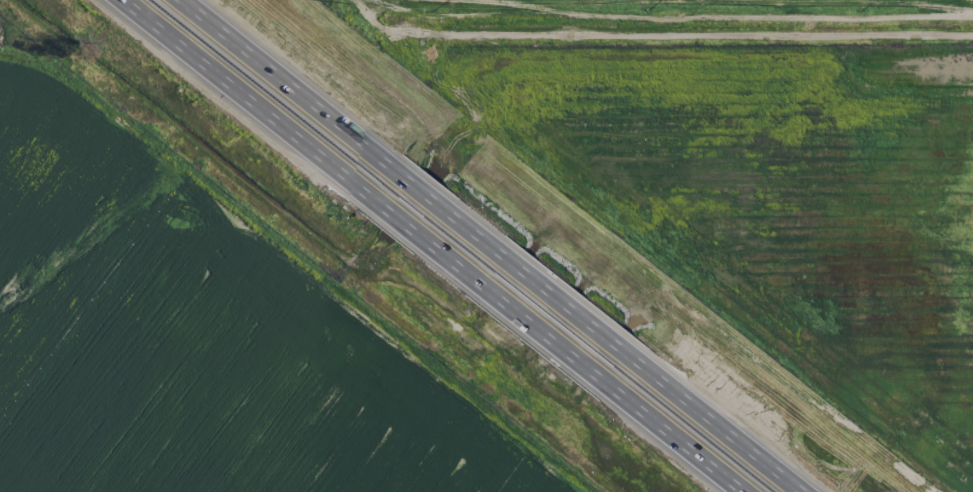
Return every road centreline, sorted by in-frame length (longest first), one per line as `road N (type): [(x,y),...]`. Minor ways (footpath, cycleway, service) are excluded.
road 1 (residential): [(475,25),(972,22)]
road 2 (motorway): [(123,0),(381,201)]
road 3 (motorway): [(396,176),(174,0)]
road 4 (motorway): [(794,491),(626,359)]
road 5 (motorway): [(610,381),(748,491)]

